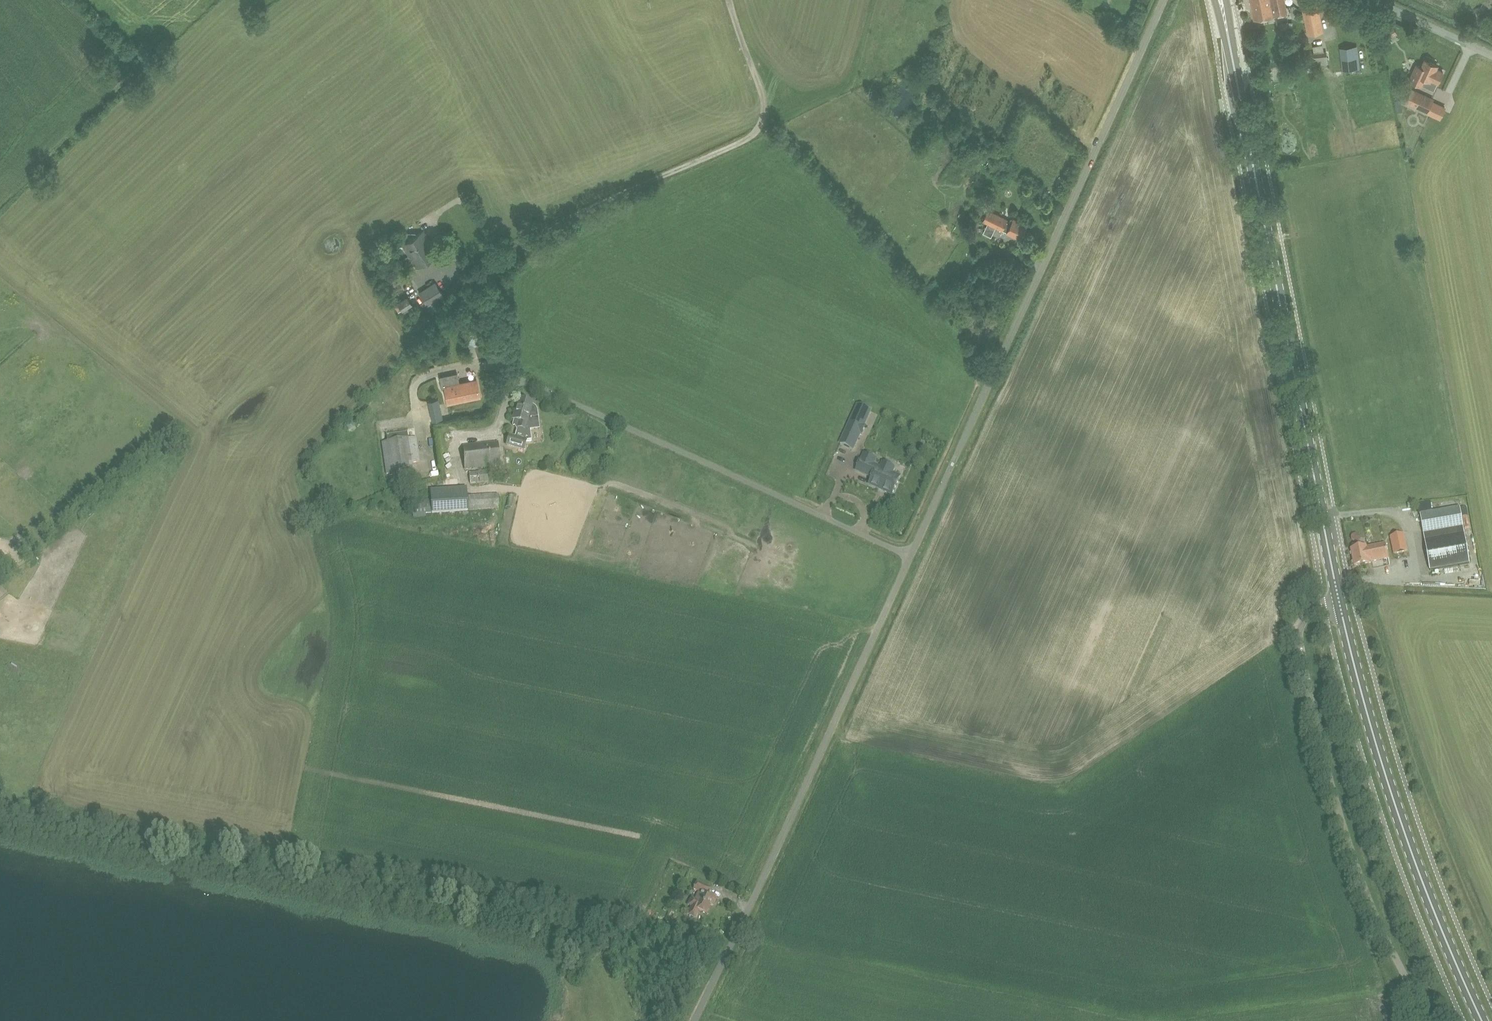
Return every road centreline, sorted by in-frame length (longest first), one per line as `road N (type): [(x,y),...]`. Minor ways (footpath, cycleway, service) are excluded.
road 1 (unclassified): [(691,1020),(1164,0)]
road 2 (track): [(730,0),(764,99),(758,130),(548,227),(492,266),(487,292),(498,358),(519,377),(910,556)]
road 3 (secondary): [(1340,606),(1219,0)]
road 4 (unclassified): [(1420,1020),(1334,819),(1296,638),(1306,616),(1340,606)]
road 5 (secondary): [(1482,1020),(1383,773),(1340,606)]
road 6 (unclassified): [(1491,55),(1372,0)]

